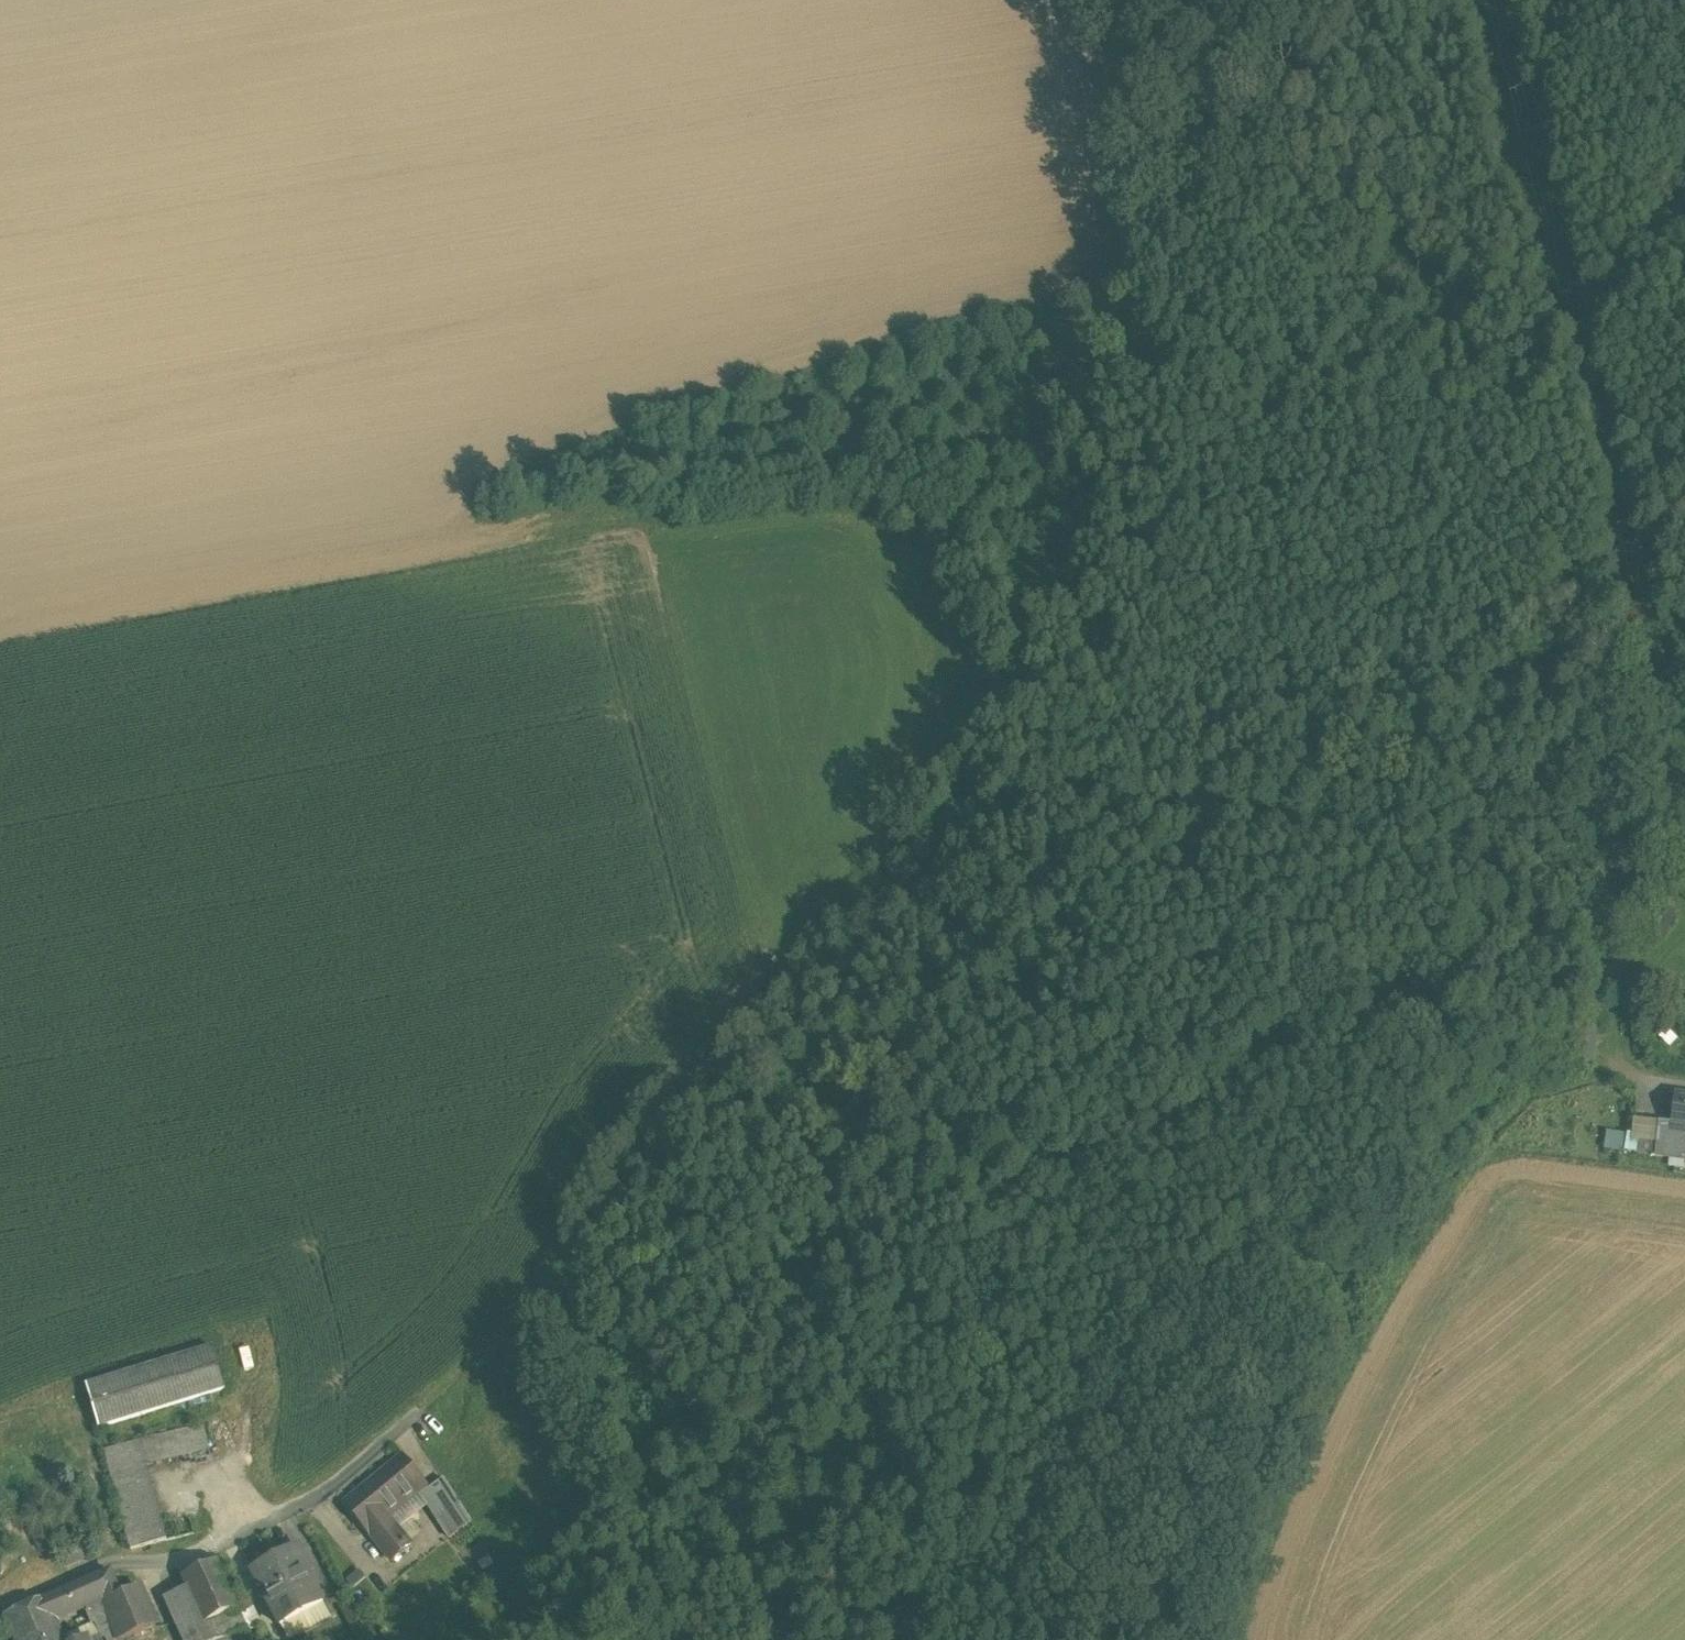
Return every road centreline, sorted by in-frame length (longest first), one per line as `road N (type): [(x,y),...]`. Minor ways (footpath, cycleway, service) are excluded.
road 1 (residential): [(0,1609),(95,1566),(175,1564),(323,1491),(398,1422)]

